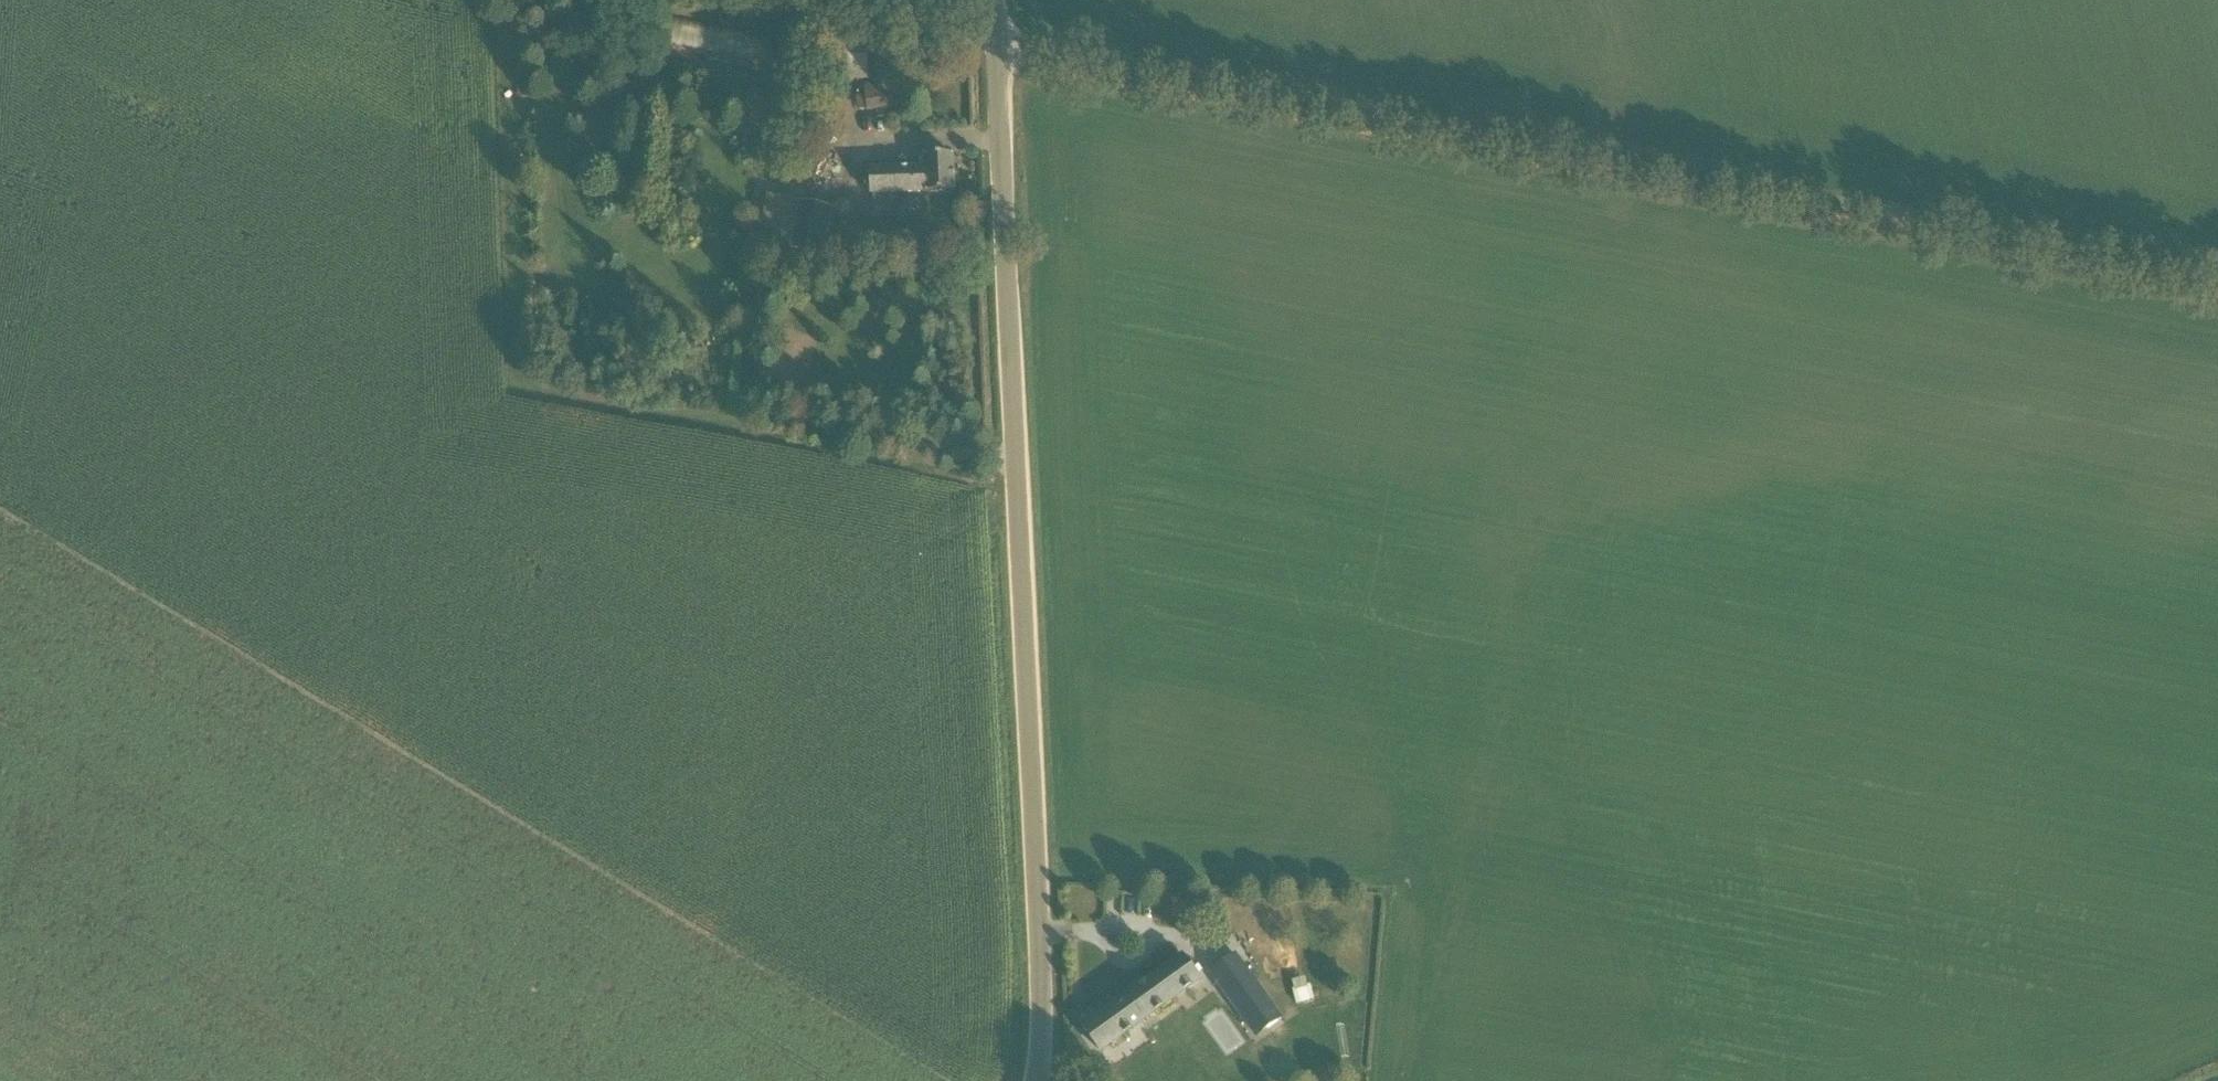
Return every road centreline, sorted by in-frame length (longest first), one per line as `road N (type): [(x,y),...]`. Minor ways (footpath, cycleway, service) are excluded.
road 1 (unclassified): [(999,38),(2217,266)]
road 2 (tertiary): [(1037,1080),(1041,942),(999,38)]

